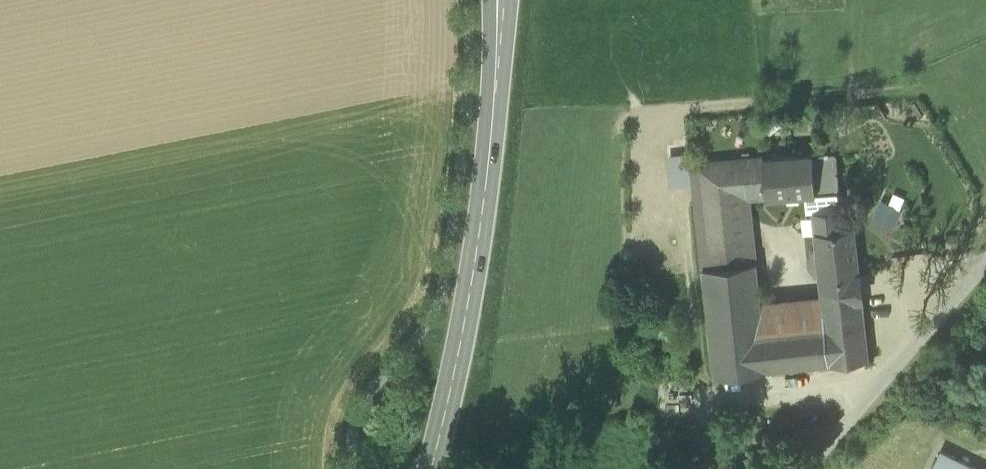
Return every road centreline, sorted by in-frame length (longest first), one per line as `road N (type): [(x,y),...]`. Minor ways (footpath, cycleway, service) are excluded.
road 1 (secondary): [(431,468),(470,299),(492,133)]
road 2 (unclassified): [(985,267),(810,468)]
road 3 (secondary): [(492,133),(506,0)]
road 4 (secondary): [(491,0),(492,133)]

